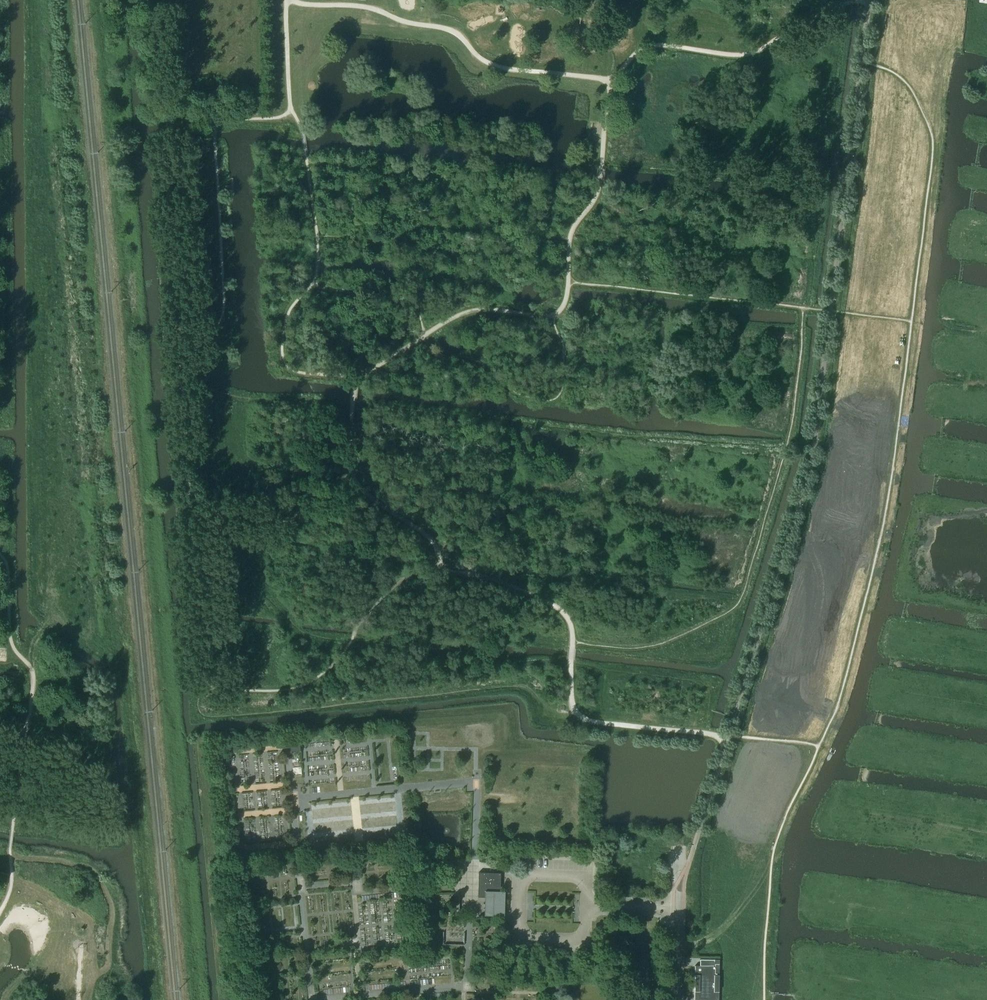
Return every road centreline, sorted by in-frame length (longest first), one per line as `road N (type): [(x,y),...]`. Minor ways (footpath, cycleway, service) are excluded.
road 1 (unclassified): [(677,999),(682,879)]

